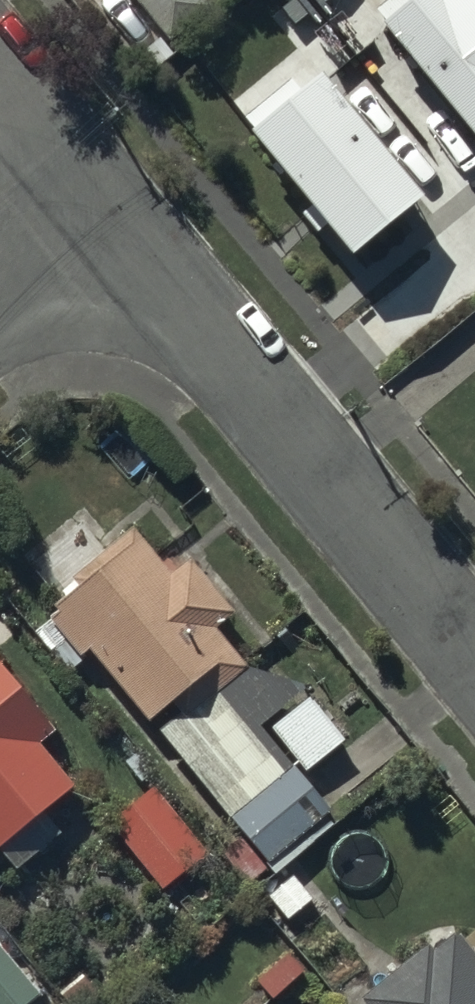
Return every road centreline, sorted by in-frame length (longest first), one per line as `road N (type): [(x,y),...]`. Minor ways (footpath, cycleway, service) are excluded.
road 1 (residential): [(474,657),(112,218)]
road 2 (residential): [(112,218),(0,82)]
road 3 (residential): [(112,218),(0,310)]

